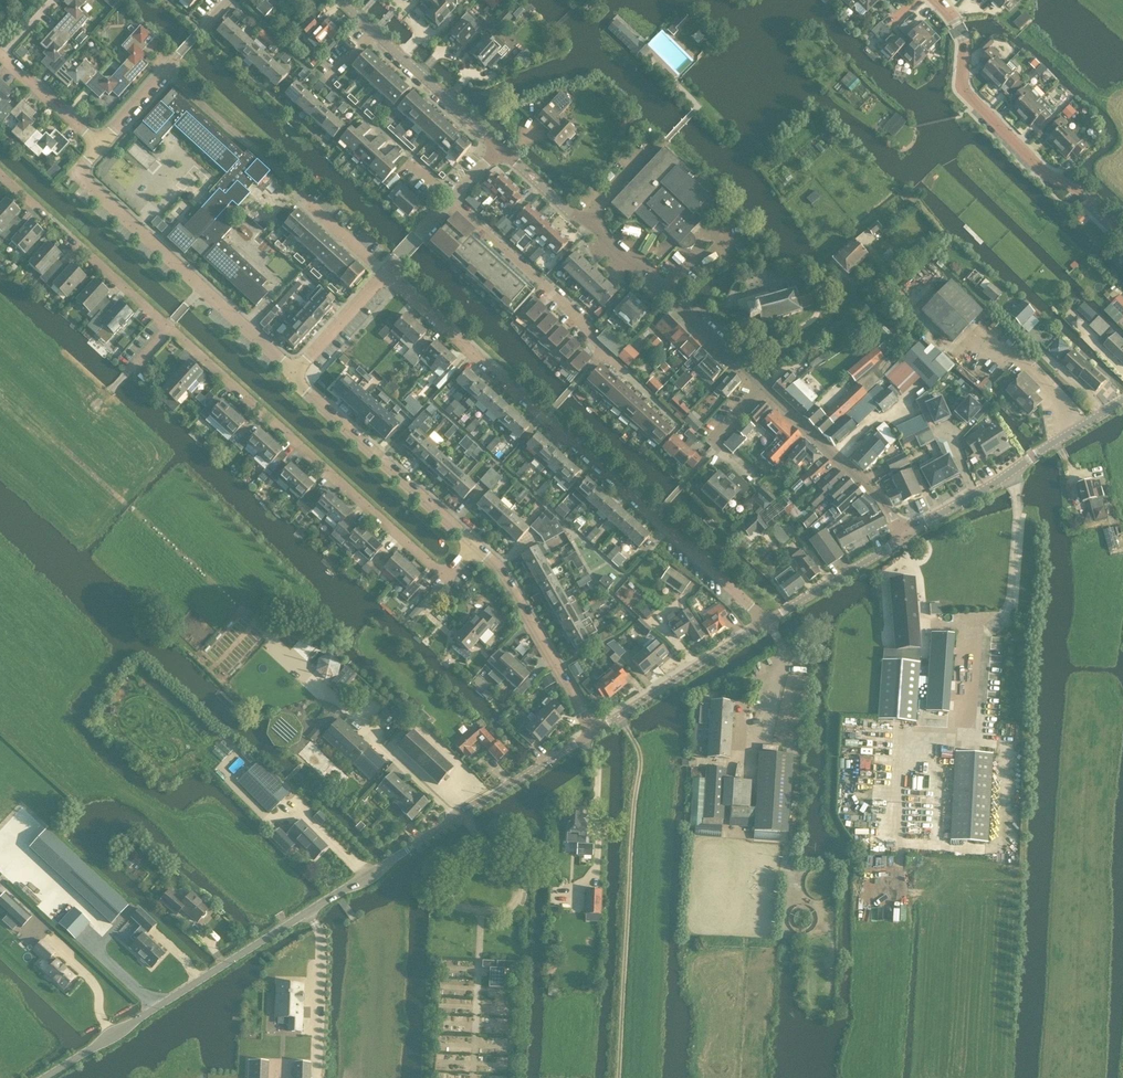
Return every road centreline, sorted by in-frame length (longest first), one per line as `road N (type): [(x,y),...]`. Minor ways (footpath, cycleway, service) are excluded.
road 1 (tertiary): [(45,1077),(592,733)]
road 2 (residential): [(769,620),(386,272)]
road 3 (track): [(0,388),(356,722)]
road 4 (residential): [(476,546),(454,571),(434,569),(169,327)]
road 5 (tertiary): [(501,150),(570,215),(592,225),(612,253),(645,272),(764,389)]
road 6 (residential): [(1122,234),(1076,188),(1046,174),(964,92),(961,36),(933,0)]
road 7 (tertiary): [(904,535),(1122,401)]
road 8 (residential): [(476,546),(295,375)]
road 9 (tertiary): [(339,0),(501,150)]
road 10 (residential): [(592,733),(532,623),(476,546)]
road 11 (residential): [(605,355),(584,325),(451,202)]
road 12 (tertiary): [(592,733),(769,620)]
road 13 (tertiary): [(764,389),(880,498),(904,535)]
road 14 (residential): [(203,289),(86,182),(84,164),(99,145)]
road 15 (residential): [(99,145),(231,0)]
road 16 (track): [(363,1077),(368,966),(338,895)]
road 17 (tertiary): [(769,620),(904,535)]
road 18 (residential): [(295,375),(386,272)]
road 19 (residential): [(169,327),(71,238)]
road 20 (residential): [(99,145),(2,57)]
road 21 (residential): [(764,389),(714,444),(759,477)]
road 22 (residential): [(295,375),(203,289)]

